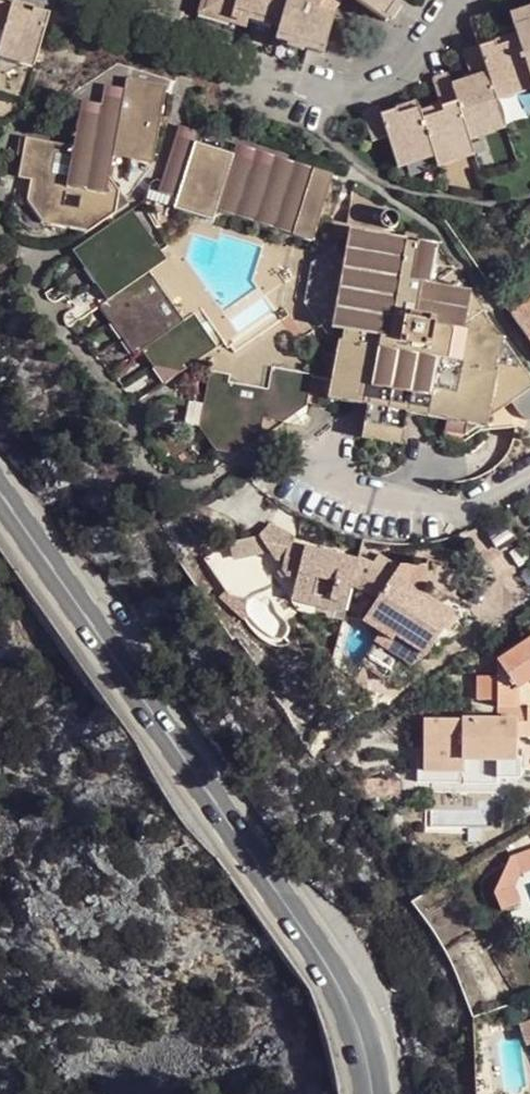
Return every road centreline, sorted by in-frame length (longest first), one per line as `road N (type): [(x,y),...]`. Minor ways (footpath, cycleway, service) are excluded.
road 1 (primary): [(368,1093),(351,1009),(327,967),(0,492)]
road 2 (residential): [(328,475),(353,428),(404,432),(422,465),(416,504)]
road 3 (residential): [(462,0),(398,74),(368,88),(325,92)]
road 4 (residential): [(416,504),(478,503),(529,475)]

